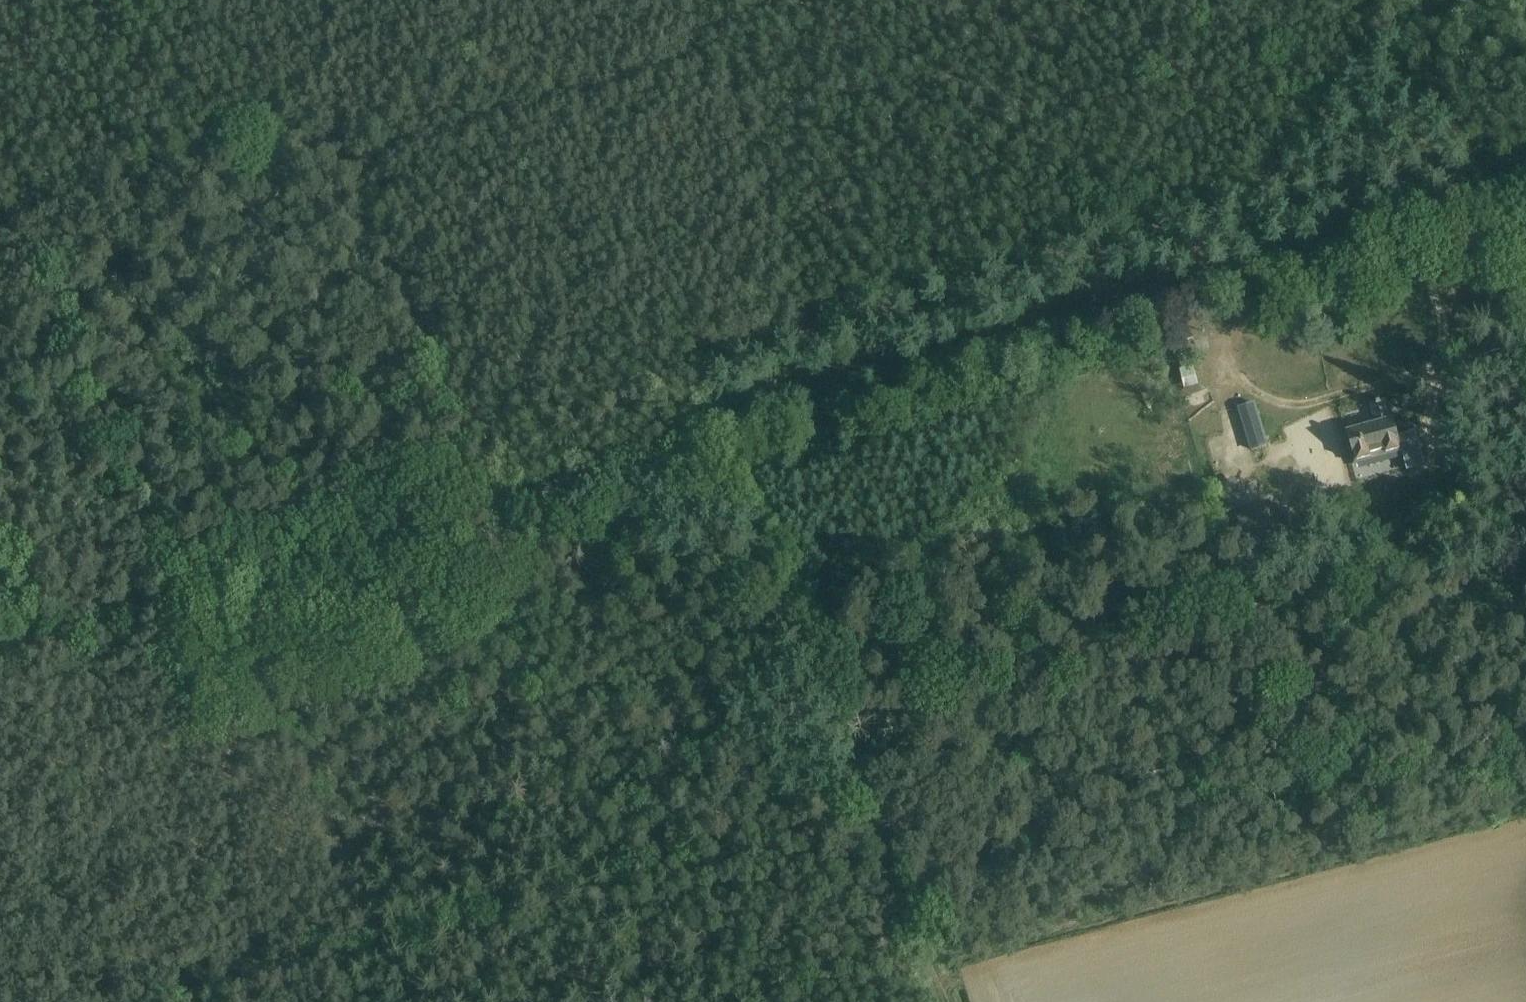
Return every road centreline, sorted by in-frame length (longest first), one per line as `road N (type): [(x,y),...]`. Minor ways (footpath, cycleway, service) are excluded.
road 1 (track): [(0,636),(739,435)]
road 2 (track): [(1165,322),(1525,223)]

